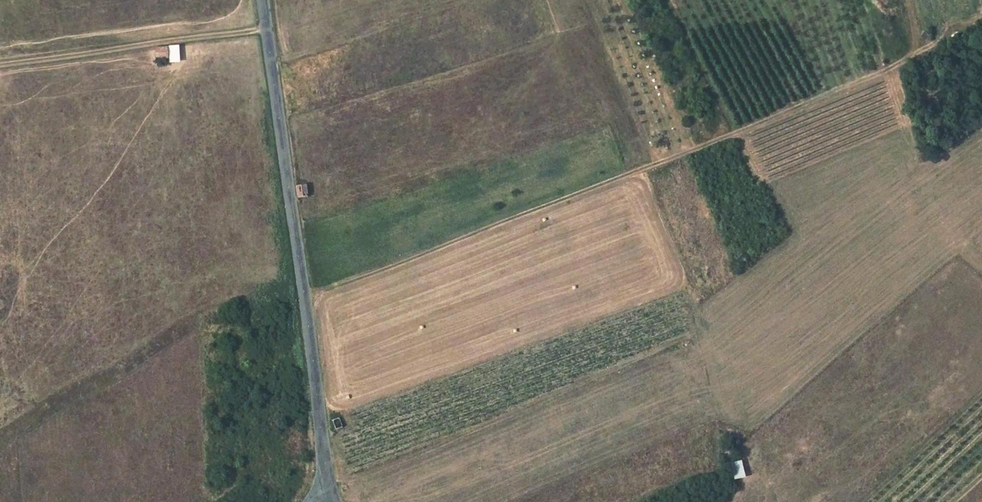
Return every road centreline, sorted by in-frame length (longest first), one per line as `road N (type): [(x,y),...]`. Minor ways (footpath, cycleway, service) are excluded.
road 1 (track): [(886,69),(917,162),(961,249),(756,425),(728,421),(700,339),(688,334),(329,489)]
road 2 (track): [(305,295),(691,152),(886,69),(920,40),(910,0)]
road 3 (tertiary): [(259,0),(329,489)]

